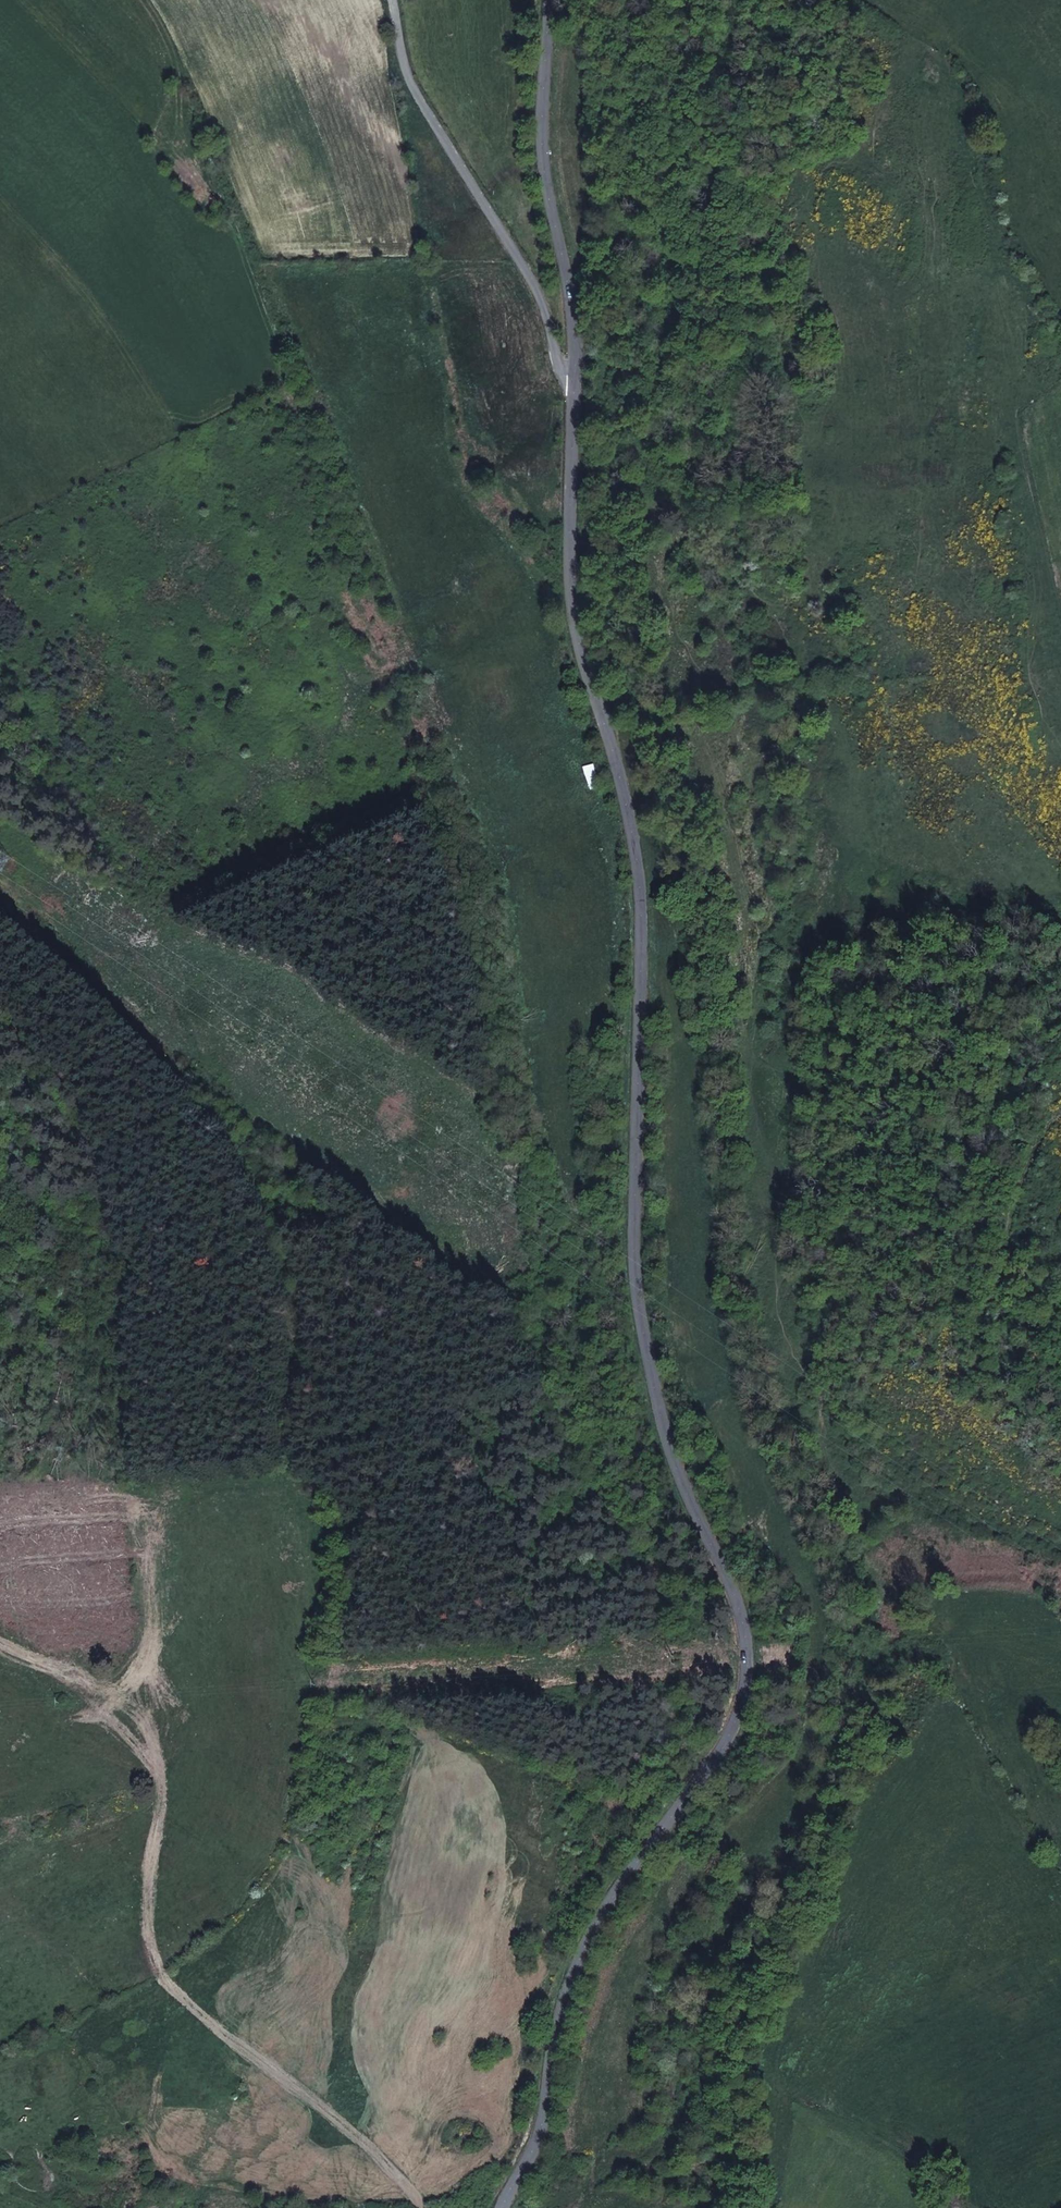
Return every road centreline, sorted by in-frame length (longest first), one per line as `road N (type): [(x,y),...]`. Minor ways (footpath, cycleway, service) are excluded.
road 1 (secondary): [(501,2207),(539,2135),(554,2028),(573,1973),(626,1876),(734,1725),(745,1682),(739,1607),(669,1454),(633,1255),(643,928),(619,763),(569,620),(572,324),(543,173),(552,0)]
road 2 (track): [(289,1402),(292,1296),(221,1111),(133,1009),(0,883)]

